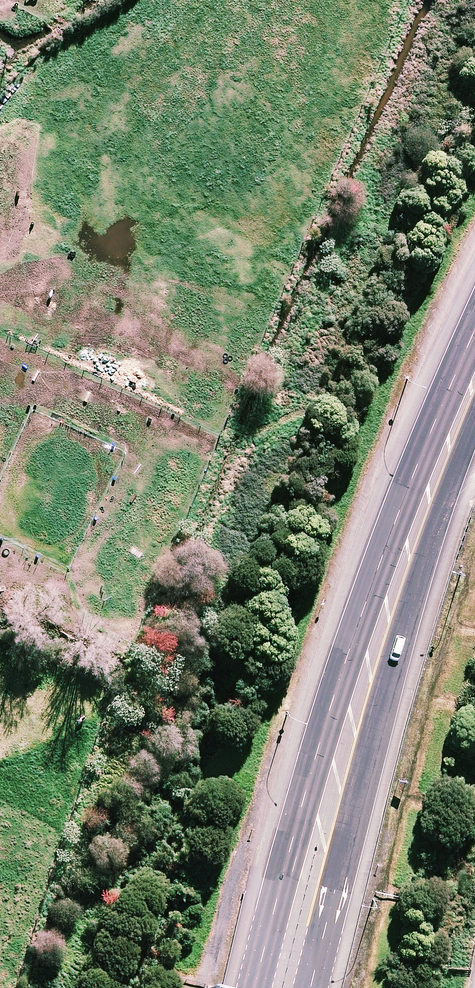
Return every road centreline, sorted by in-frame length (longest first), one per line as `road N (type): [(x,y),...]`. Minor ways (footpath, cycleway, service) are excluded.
road 1 (trunk): [(255,987),(341,675),(474,332)]
road 2 (trunk): [(474,419),(415,592),(311,987)]

